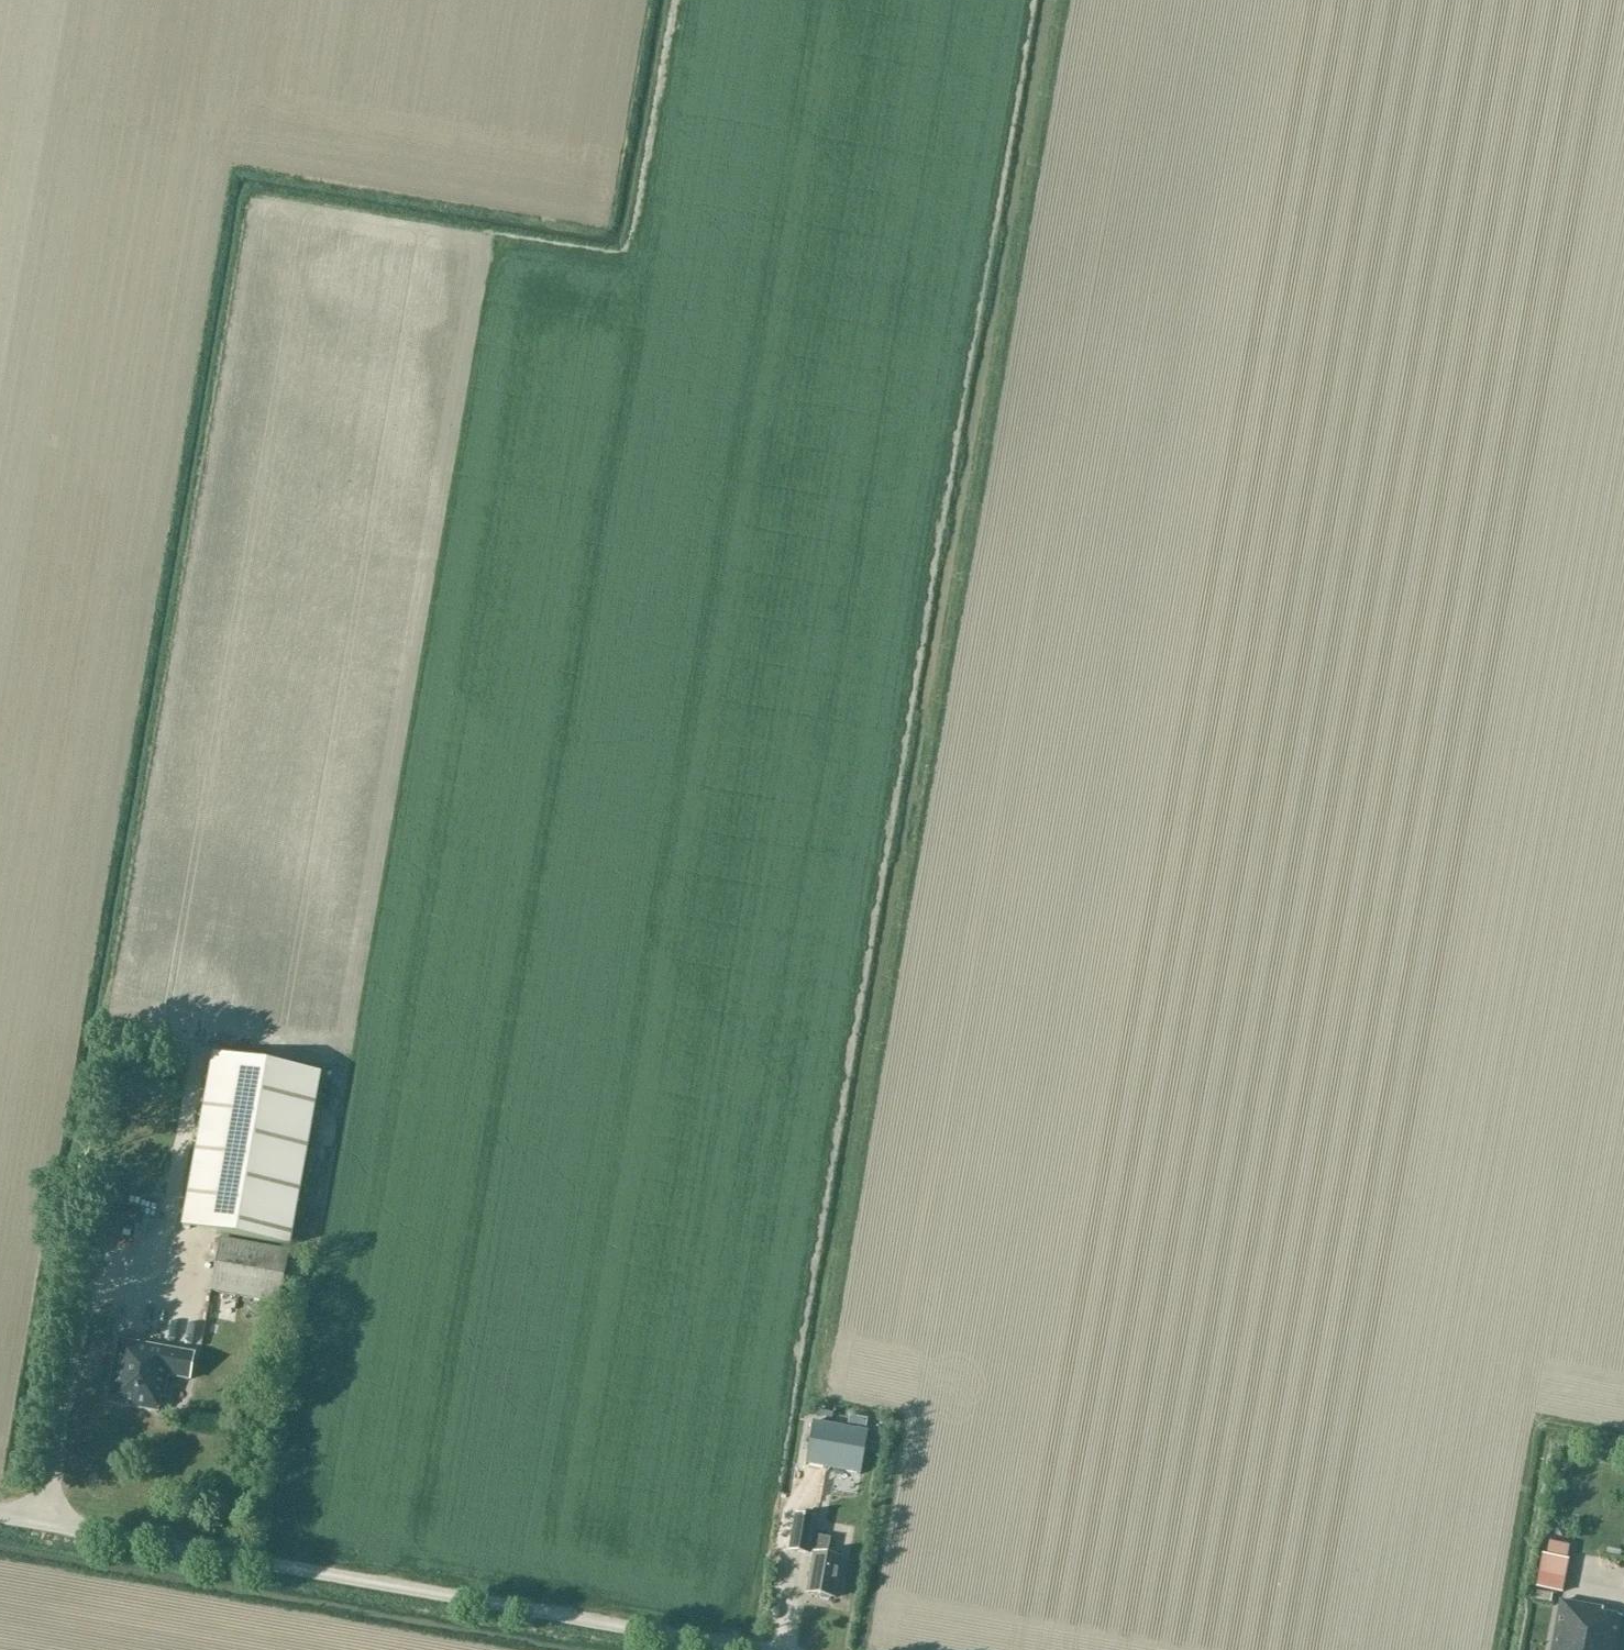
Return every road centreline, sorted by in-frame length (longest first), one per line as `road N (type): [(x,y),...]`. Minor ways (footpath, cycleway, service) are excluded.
road 1 (unclassified): [(701,1649),(0,1523)]

